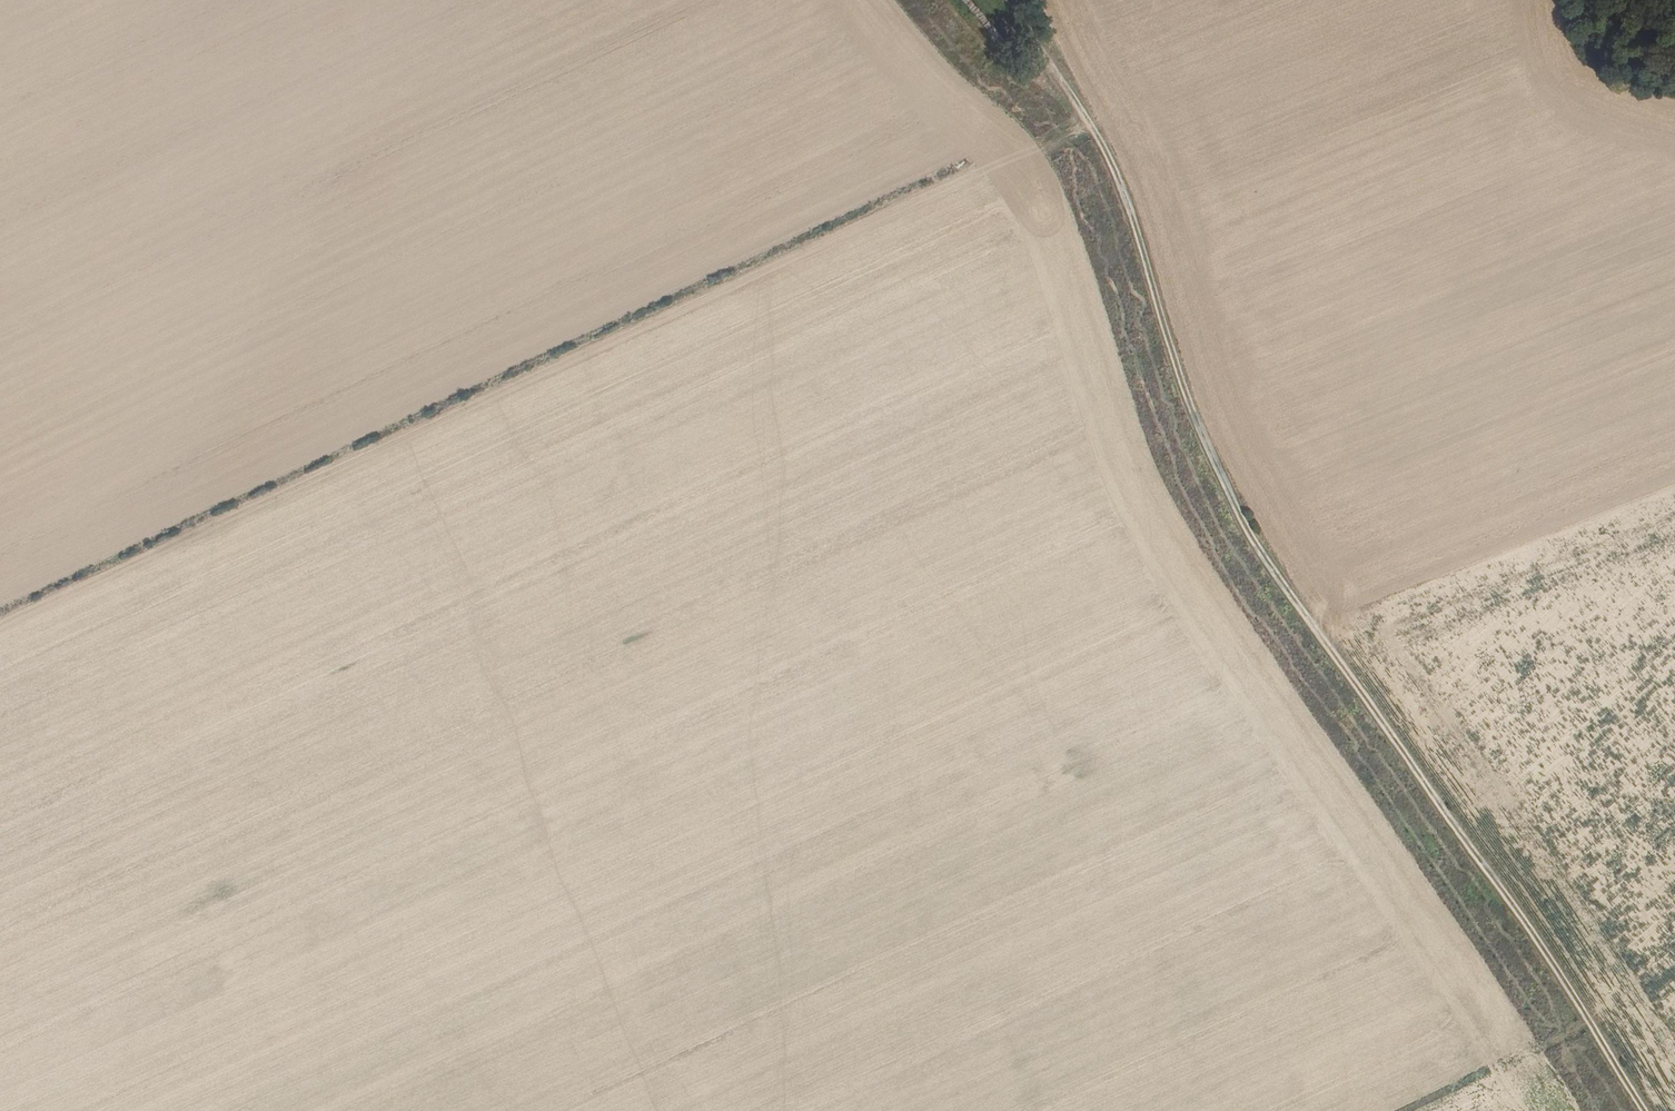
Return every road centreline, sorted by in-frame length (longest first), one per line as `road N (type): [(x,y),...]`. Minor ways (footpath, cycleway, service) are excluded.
road 1 (track): [(1008,0),(1118,175),(1188,399),(1228,494),(1292,599),(1565,985),(1640,1110)]

